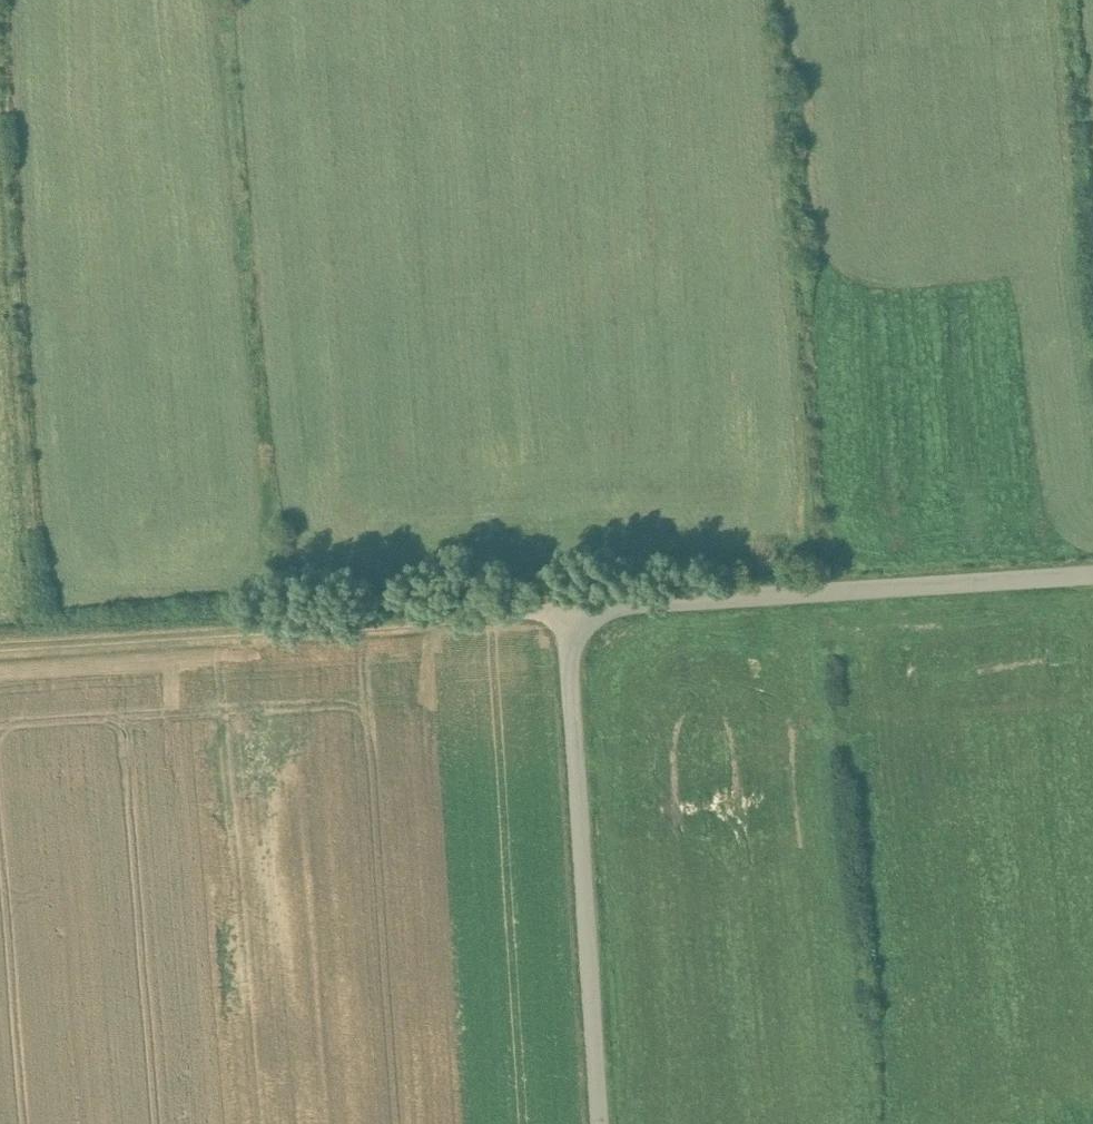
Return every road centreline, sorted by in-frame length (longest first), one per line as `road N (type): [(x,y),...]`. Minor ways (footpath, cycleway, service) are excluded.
road 1 (unclassified): [(1092,589),(587,640),(610,1123)]

